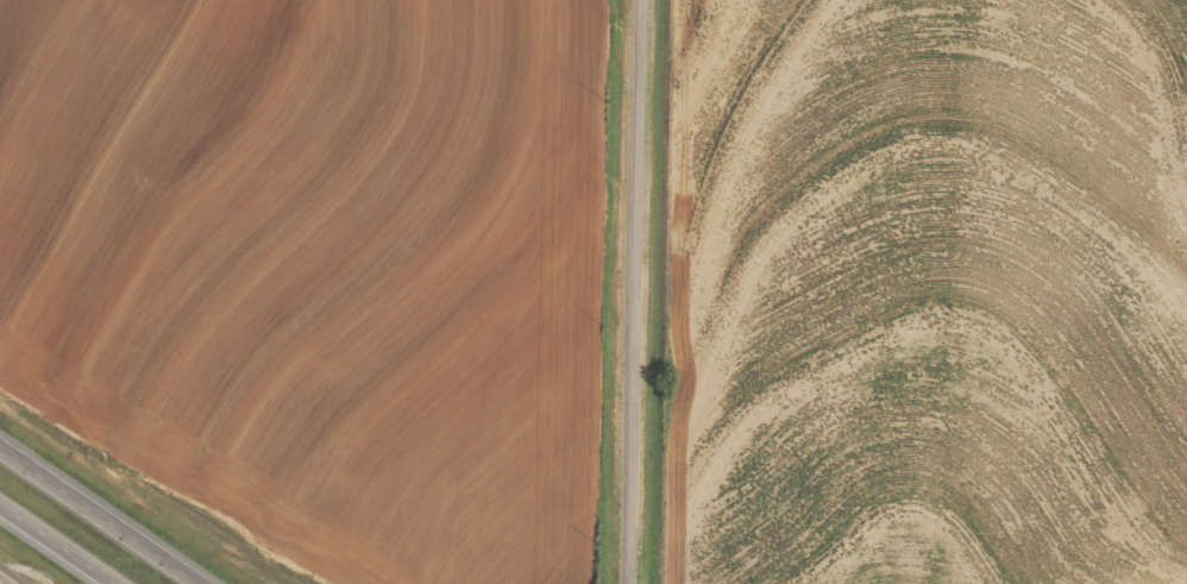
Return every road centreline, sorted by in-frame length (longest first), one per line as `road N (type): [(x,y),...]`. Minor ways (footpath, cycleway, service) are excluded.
road 1 (residential): [(630,583),(644,0)]
road 2 (trunk): [(204,583),(0,444)]
road 3 (trunk): [(0,499),(125,583)]

